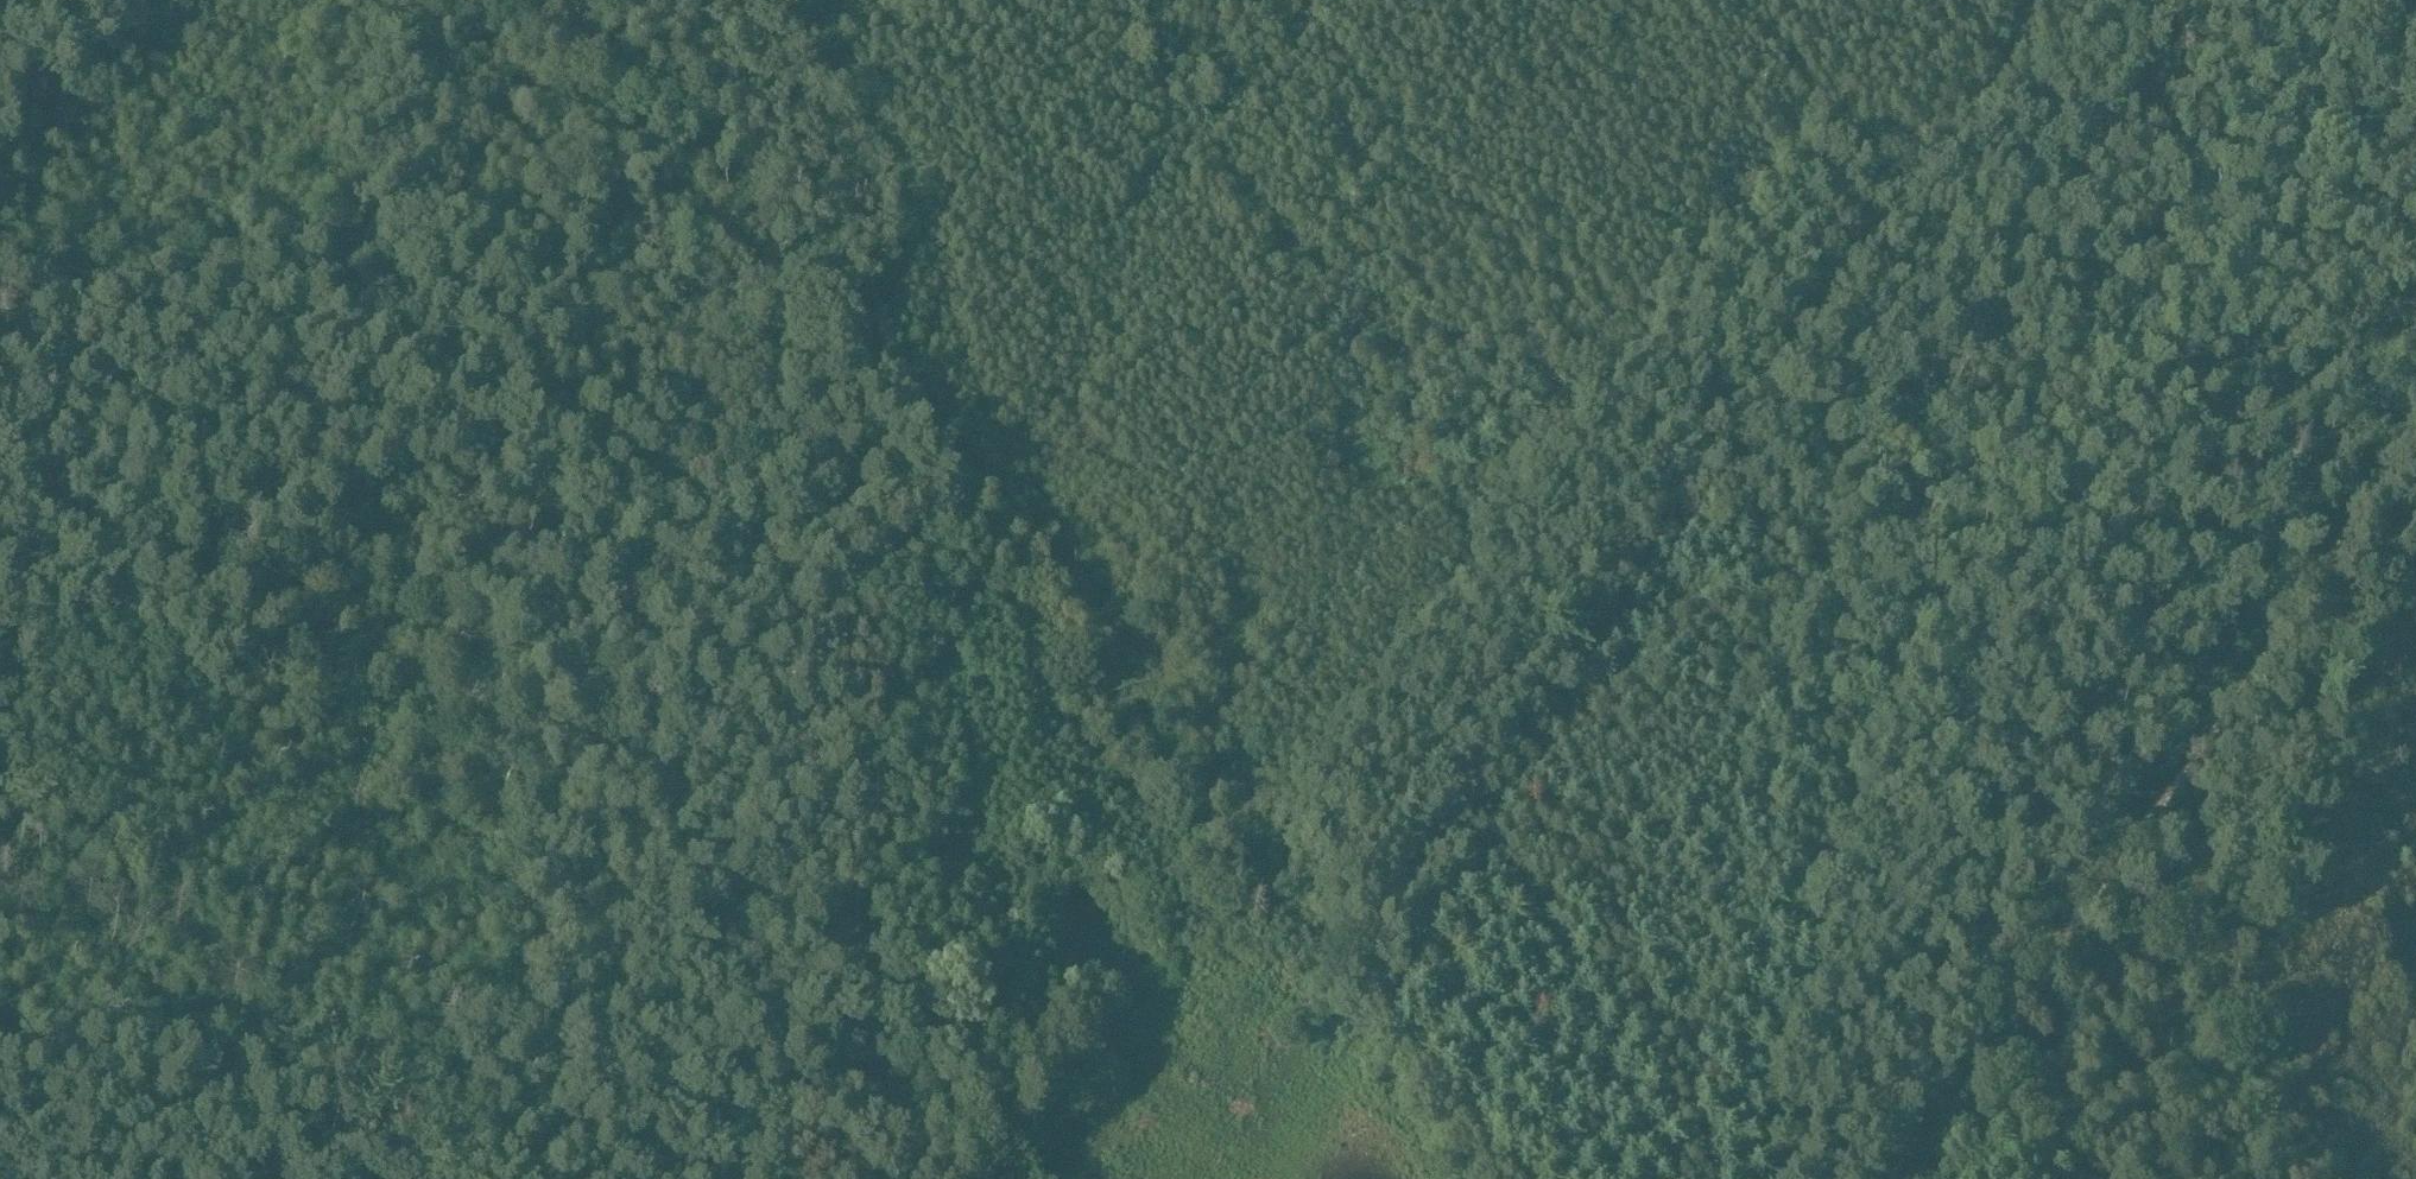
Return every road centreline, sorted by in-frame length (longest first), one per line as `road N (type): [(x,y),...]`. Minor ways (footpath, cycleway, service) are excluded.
road 1 (track): [(1914,1178),(2415,415)]

